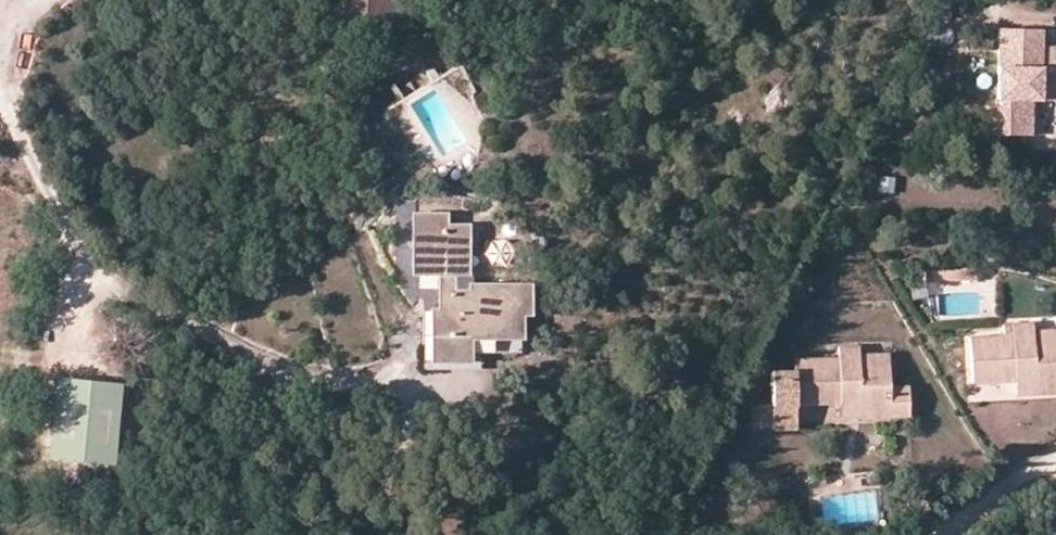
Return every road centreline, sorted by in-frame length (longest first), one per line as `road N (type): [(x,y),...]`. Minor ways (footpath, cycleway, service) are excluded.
road 1 (track): [(0,62),(87,266),(213,347),(316,385),(407,375)]
road 2 (track): [(1055,457),(925,534)]

